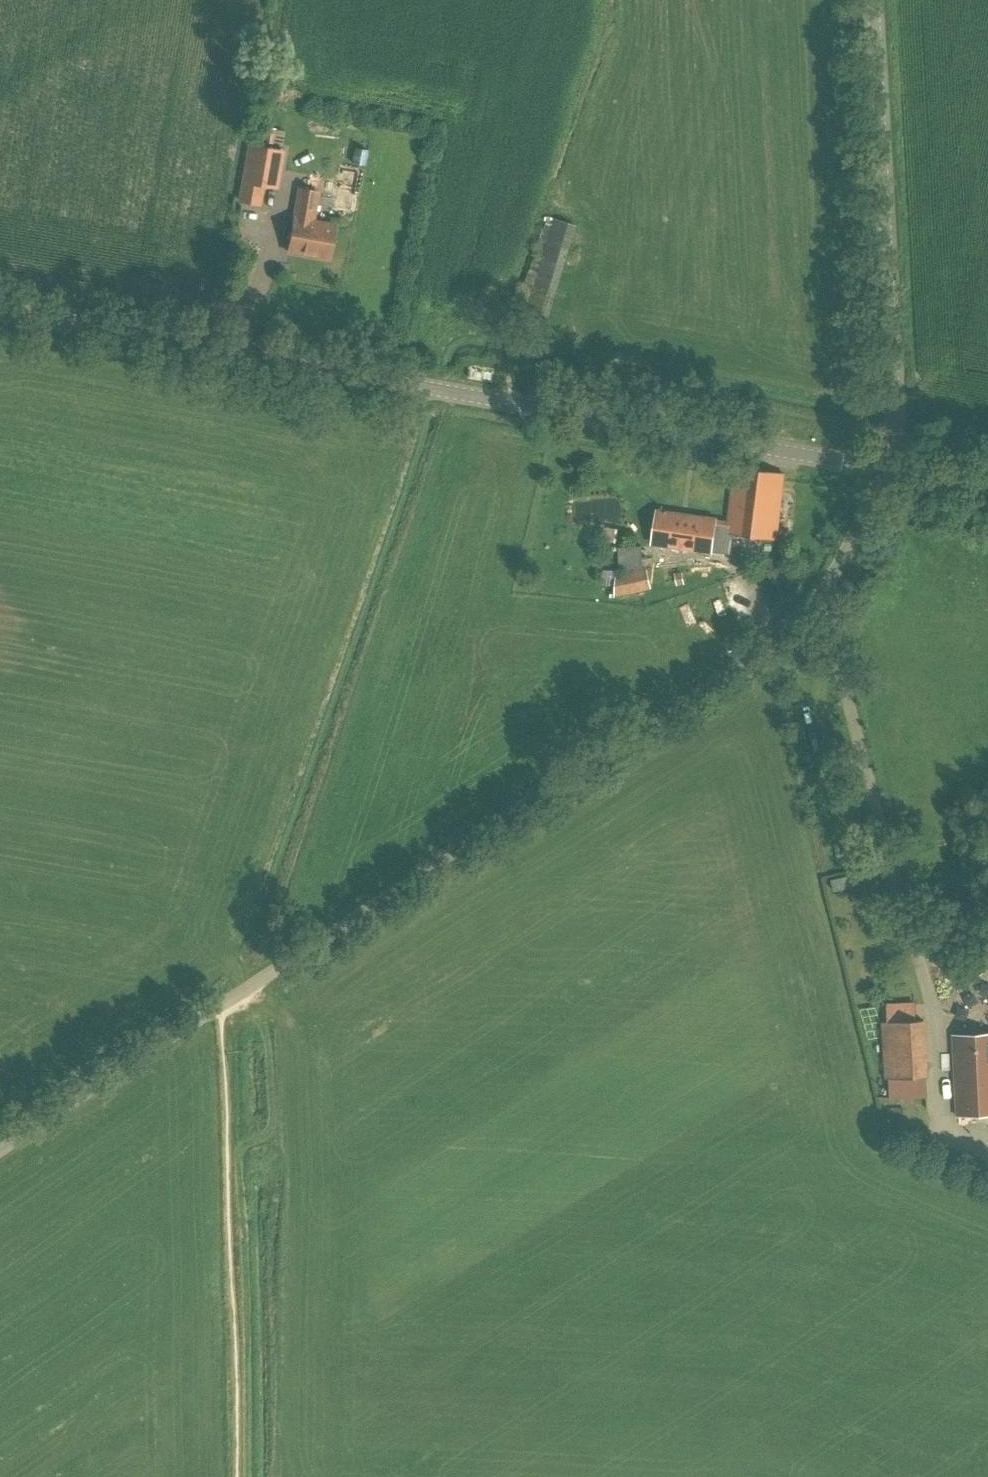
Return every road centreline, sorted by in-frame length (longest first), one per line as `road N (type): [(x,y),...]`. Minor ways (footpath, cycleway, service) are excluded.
road 1 (unclassified): [(0,1151),(791,629),(846,554),(885,469)]
road 2 (secondary): [(885,469),(0,312)]
road 3 (tertiary): [(885,469),(896,424),(873,0)]

